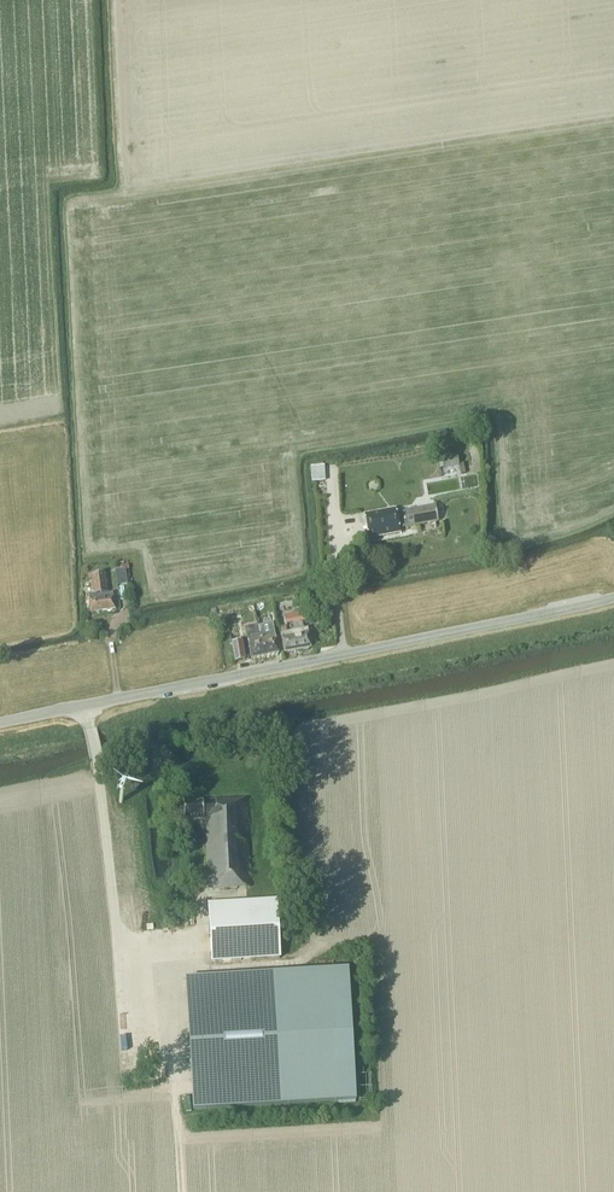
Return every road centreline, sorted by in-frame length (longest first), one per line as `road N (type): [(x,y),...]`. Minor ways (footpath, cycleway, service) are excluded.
road 1 (tertiary): [(0,723),(613,598)]

